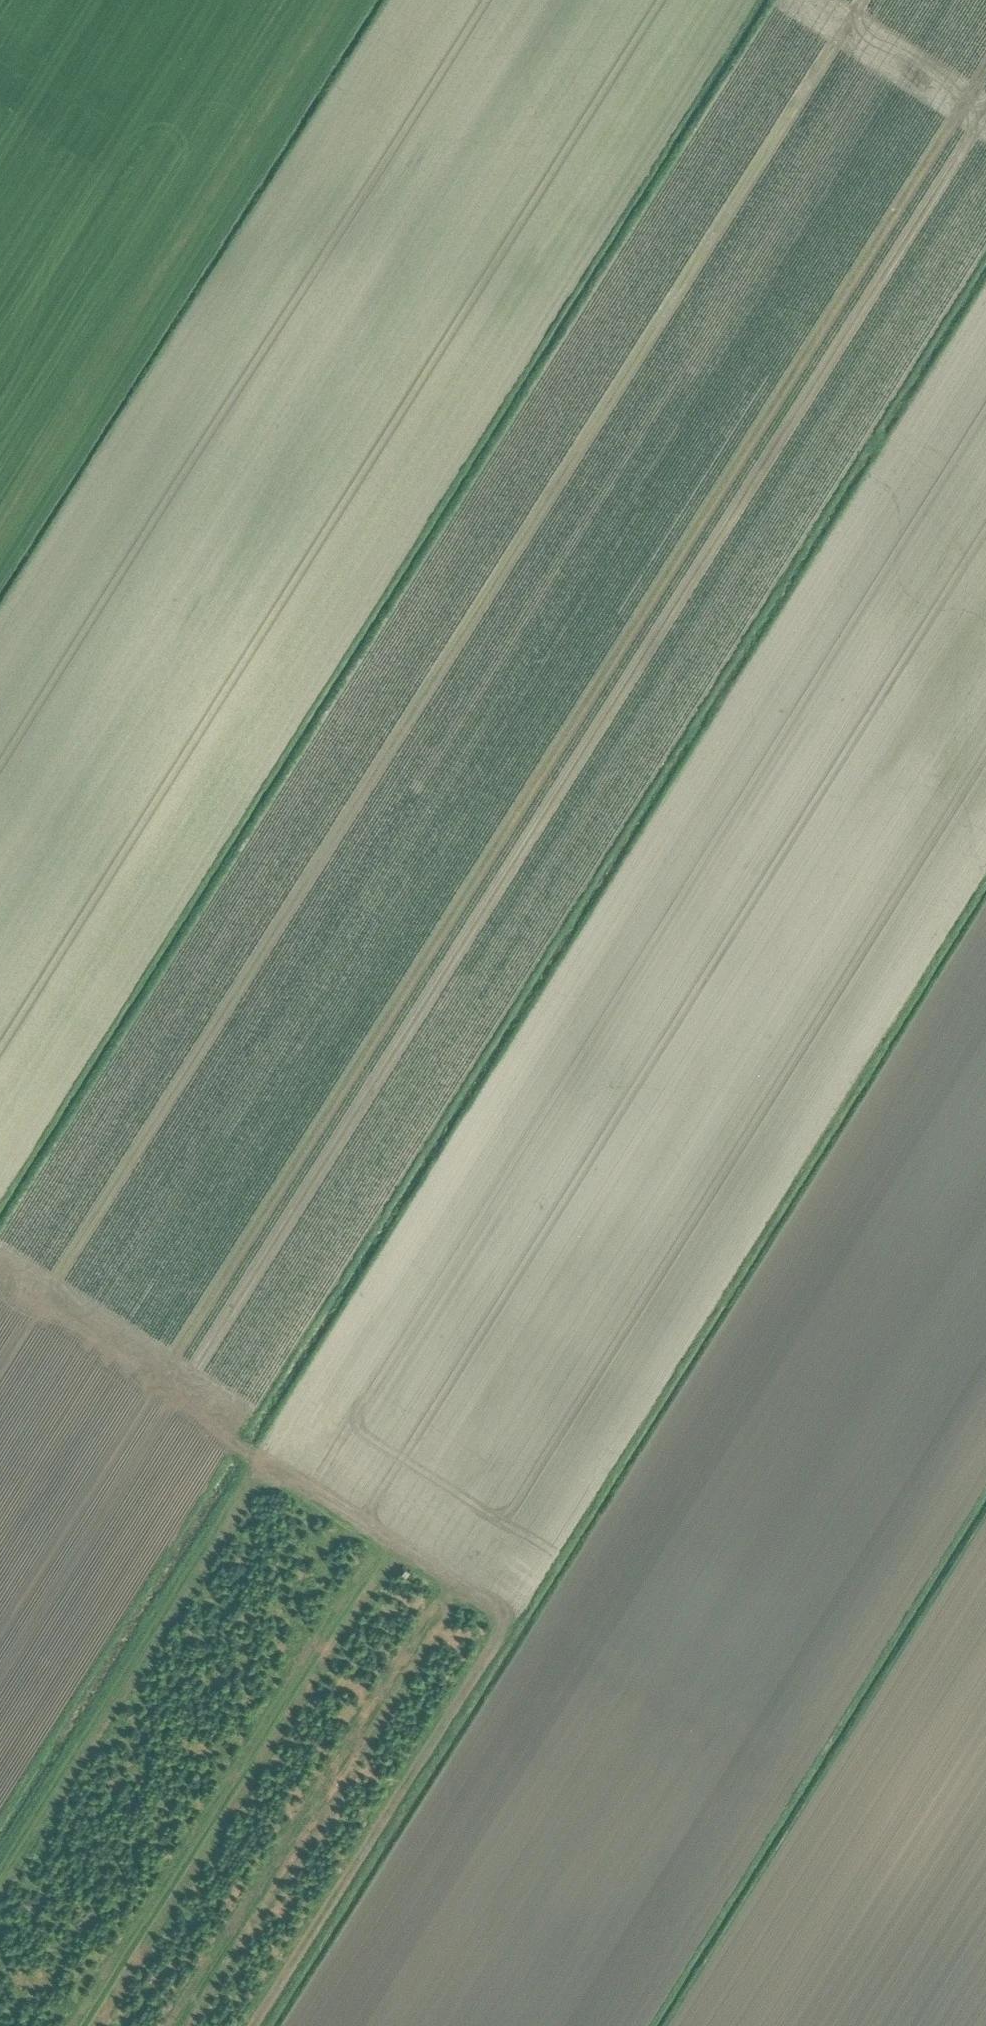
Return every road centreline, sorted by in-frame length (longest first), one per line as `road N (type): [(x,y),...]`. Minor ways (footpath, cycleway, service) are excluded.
road 1 (track): [(255,2025),(501,1631),(498,1617),(272,1475),(246,1482),(0,1881)]

